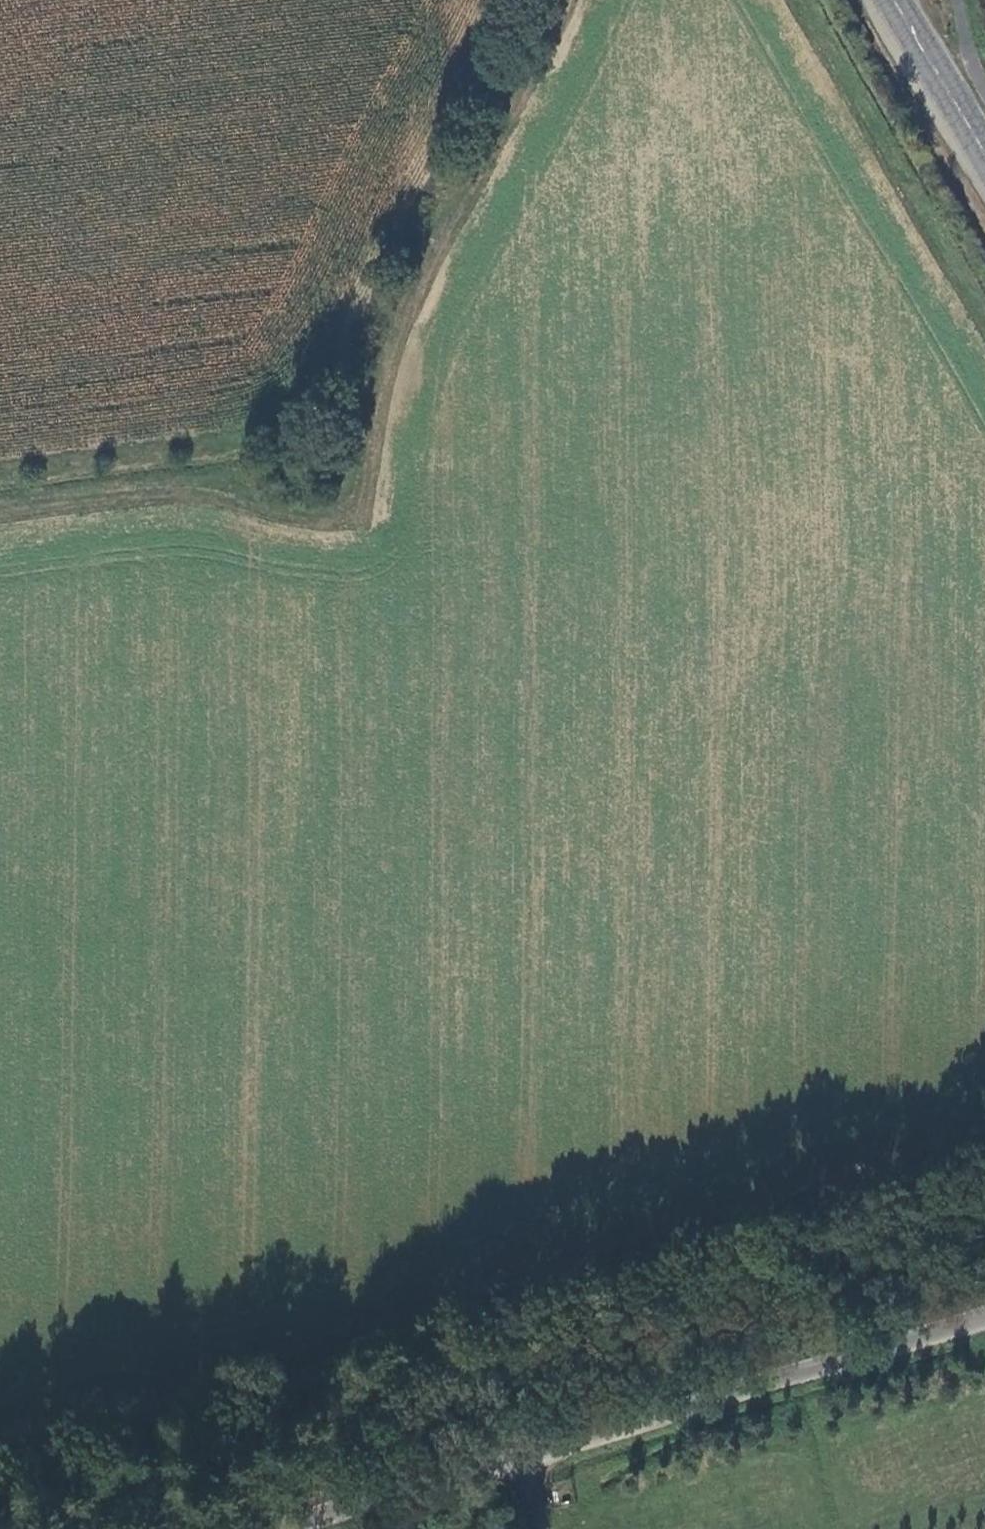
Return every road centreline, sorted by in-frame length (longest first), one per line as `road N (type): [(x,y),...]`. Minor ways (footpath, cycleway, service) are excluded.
road 1 (unclassified): [(984,1319),(307,1528)]
road 2 (tertiary): [(890,0),(984,158)]

